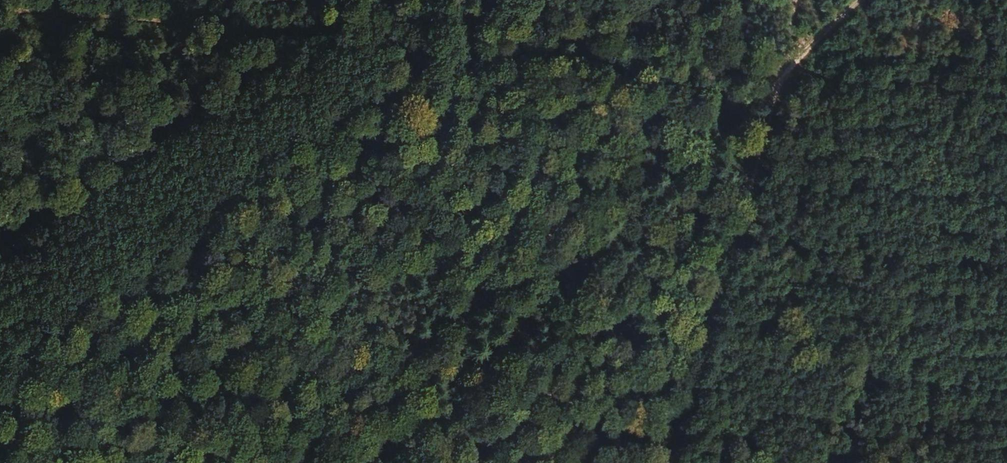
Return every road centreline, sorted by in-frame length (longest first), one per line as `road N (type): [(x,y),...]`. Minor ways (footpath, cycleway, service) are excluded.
road 1 (track): [(0,23),(771,89)]
road 2 (track): [(771,89),(943,462)]
road 3 (track): [(771,89),(790,77),(1006,95)]
road 4 (track): [(863,0),(771,89)]

